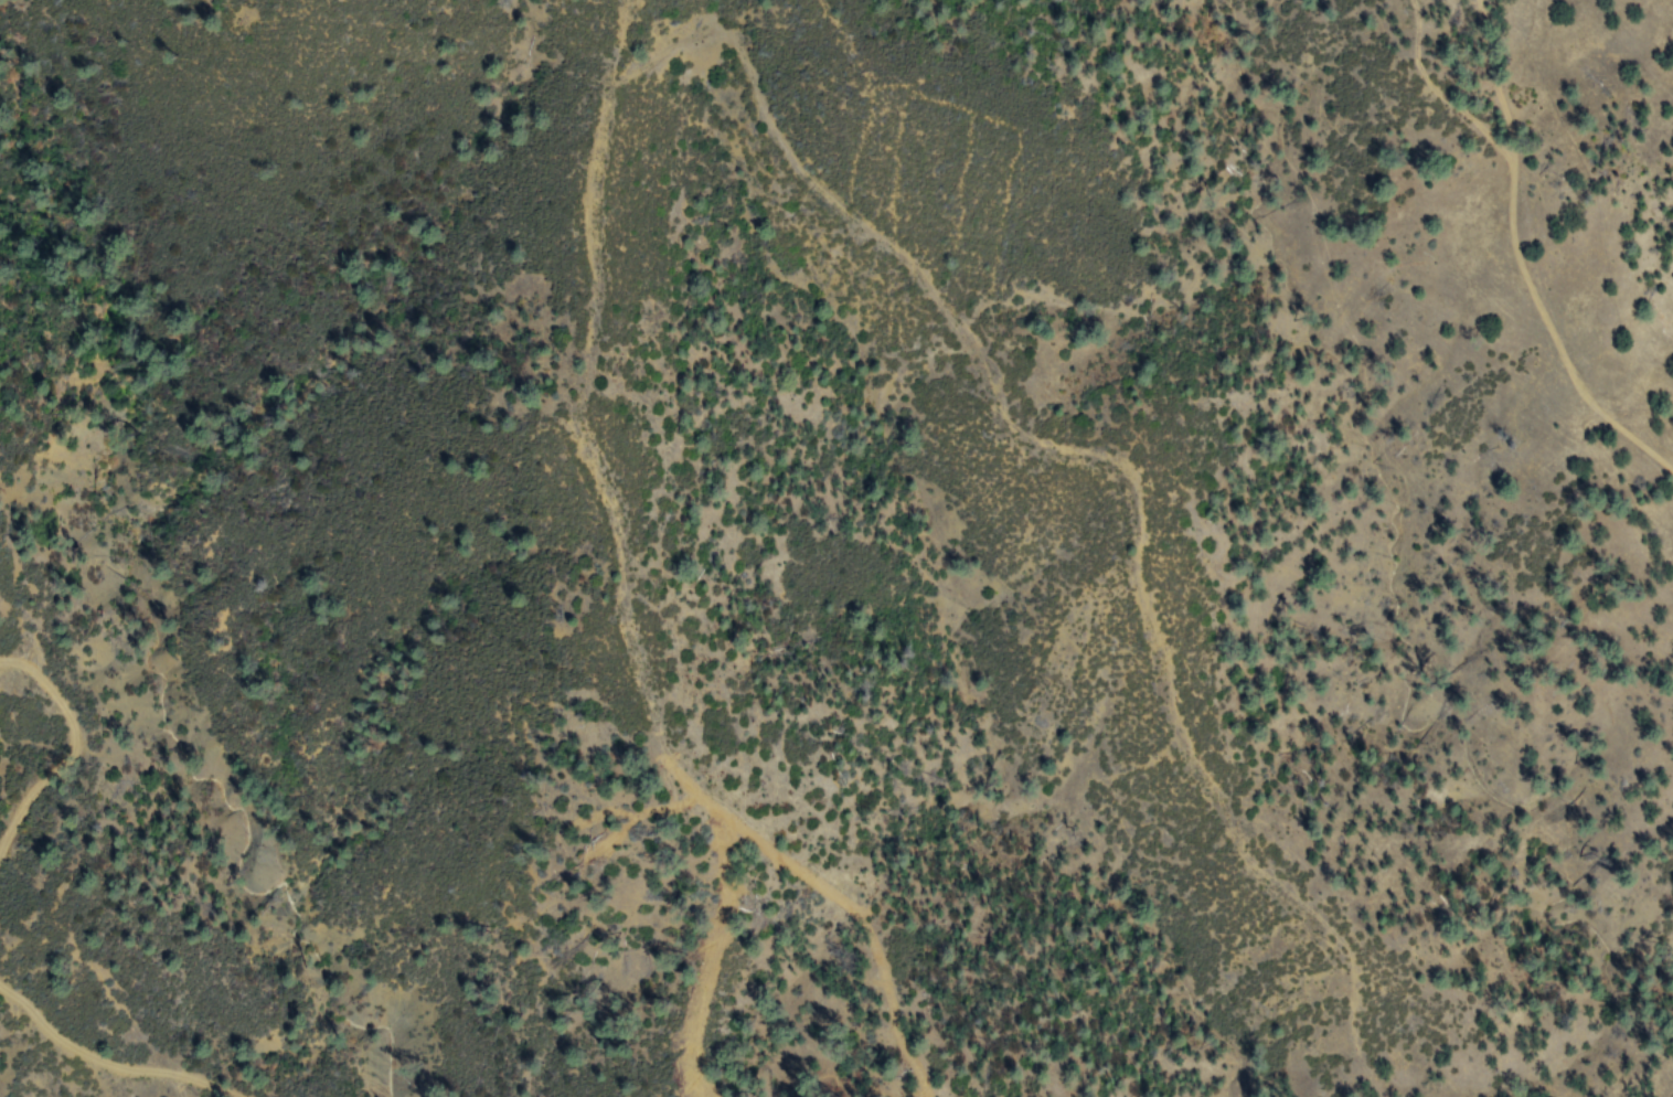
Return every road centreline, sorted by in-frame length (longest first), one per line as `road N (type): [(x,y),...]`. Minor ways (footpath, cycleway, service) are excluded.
road 1 (track): [(1672,460),(1605,396),(1549,294),(1531,238),(1531,150),(1522,118),(1474,56),(1446,0)]

